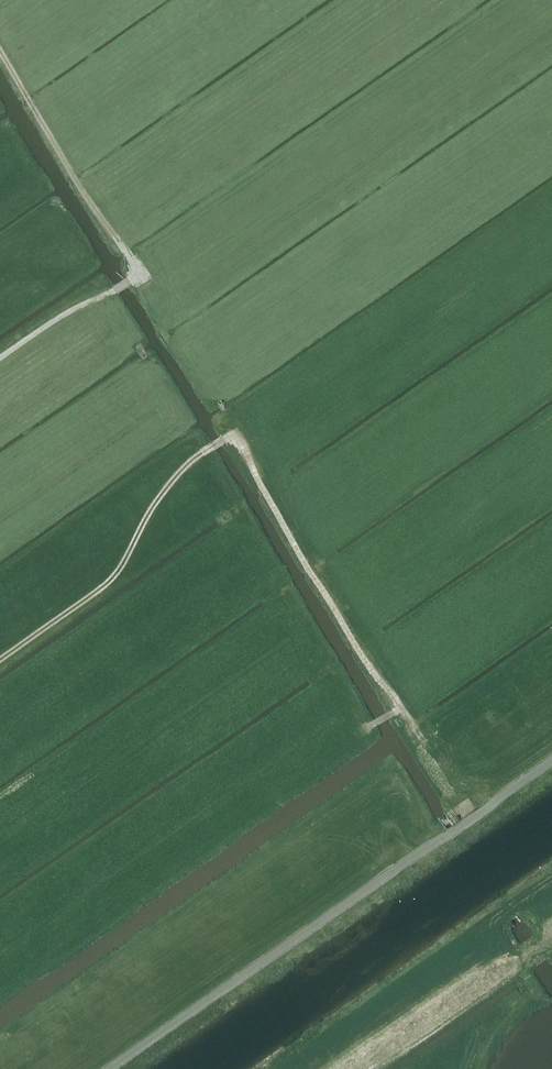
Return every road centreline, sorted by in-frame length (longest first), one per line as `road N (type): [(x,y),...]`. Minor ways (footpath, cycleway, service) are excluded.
road 1 (track): [(233,437),(401,709),(359,733)]
road 2 (track): [(0,662),(105,587),(180,469),(233,437)]
road 3 (track): [(140,274),(0,53)]
road 4 (track): [(0,359),(140,274)]
road 5 (track): [(140,274),(159,301),(171,345),(219,403)]

